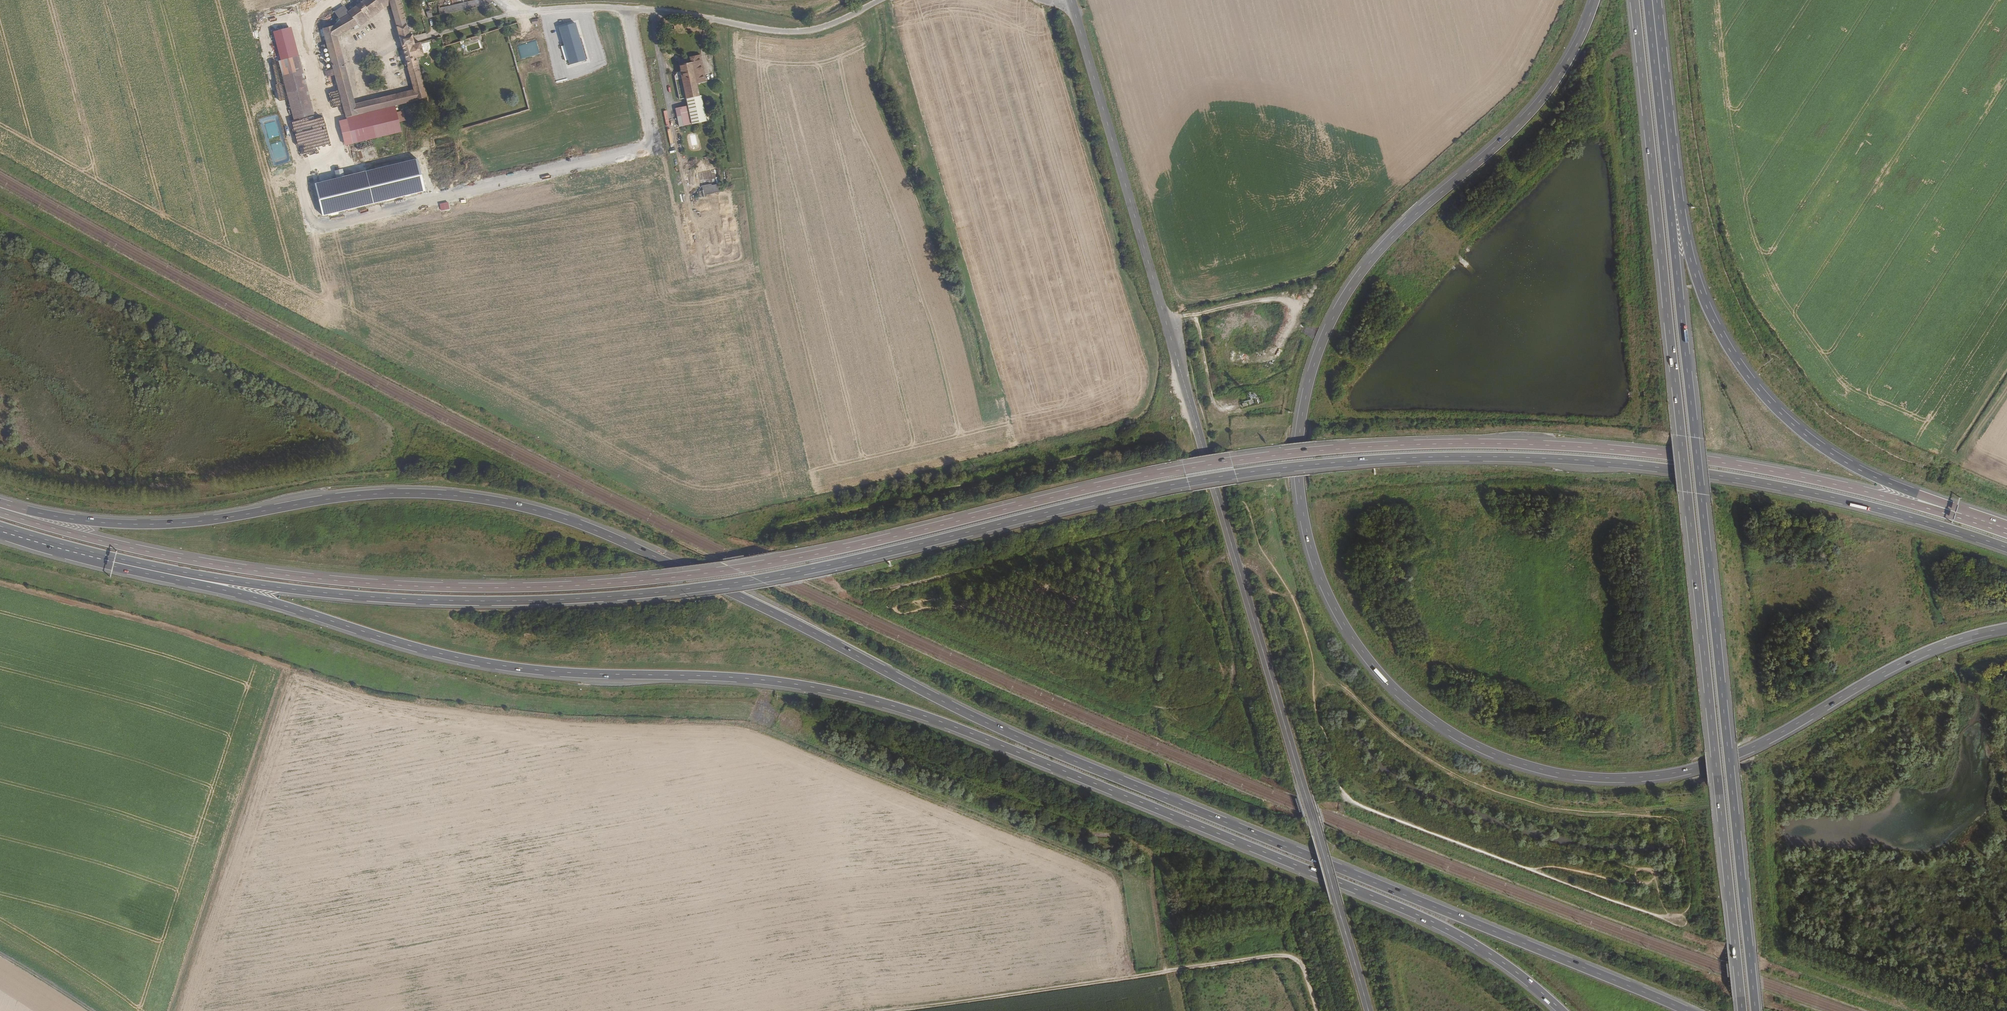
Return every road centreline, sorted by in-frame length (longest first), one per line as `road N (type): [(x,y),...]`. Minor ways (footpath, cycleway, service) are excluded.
road 1 (motorway): [(1999,528),(1724,462),(1457,443),(1184,469),(799,558),(598,584),(420,586),(260,572),(97,539),(2,507)]
road 2 (motorway): [(112,562),(366,597),(611,597),(794,573),(1236,475),(1457,457),(1721,476),(1898,514),(2006,548)]
road 3 (motorway): [(1688,1010),(1035,744),(736,594),(549,514),(401,493),(163,524),(2,507)]
road 4 (motorway): [(112,562),(477,662),(785,683),(906,711),(1432,922),(1490,954),(1561,1010)]
road 5 (motorway): [(1594,0),(1537,104),(1377,252),(1319,348),(1302,414),(1299,484),(1313,556),(1354,640),(1406,700),(1477,747),(1557,773),(1625,779),(1739,754),(1902,663),(2006,628)]
road 6 (tertiary): [(1368,1010),(1072,5)]
road 7 (motorway): [(1633,0),(1743,1010)]
road 8 (motorway): [(1756,1010),(1669,162)]
road 9 (track): [(1679,923),(1353,804),(1342,793),(1260,569),(1221,560),(1206,582),(1225,614),(1233,681)]
road 10 (motorway): [(1999,528),(1852,466),(1770,402),(1736,361),(1702,296),(1669,162)]
road 11 (track): [(0,210),(373,414),(391,449)]
road 12 (track): [(900,1010),(1284,956),(1299,962),(1314,1010)]
road 13 (track): [(1138,446),(783,527)]
road 14 (unclassified): [(882,0),(798,32),(651,10),(526,10)]
road 15 (track): [(651,10),(706,280)]
road 16 (motorway): [(1669,162),(1652,0)]

